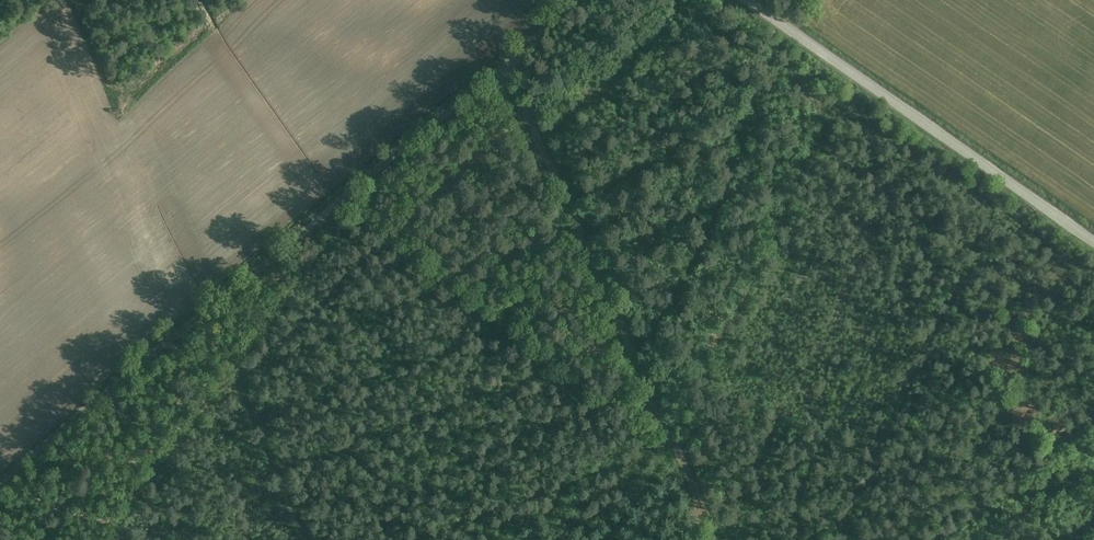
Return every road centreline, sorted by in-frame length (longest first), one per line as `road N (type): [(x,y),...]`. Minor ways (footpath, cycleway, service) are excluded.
road 1 (unclassified): [(753,0),(1093,235)]

